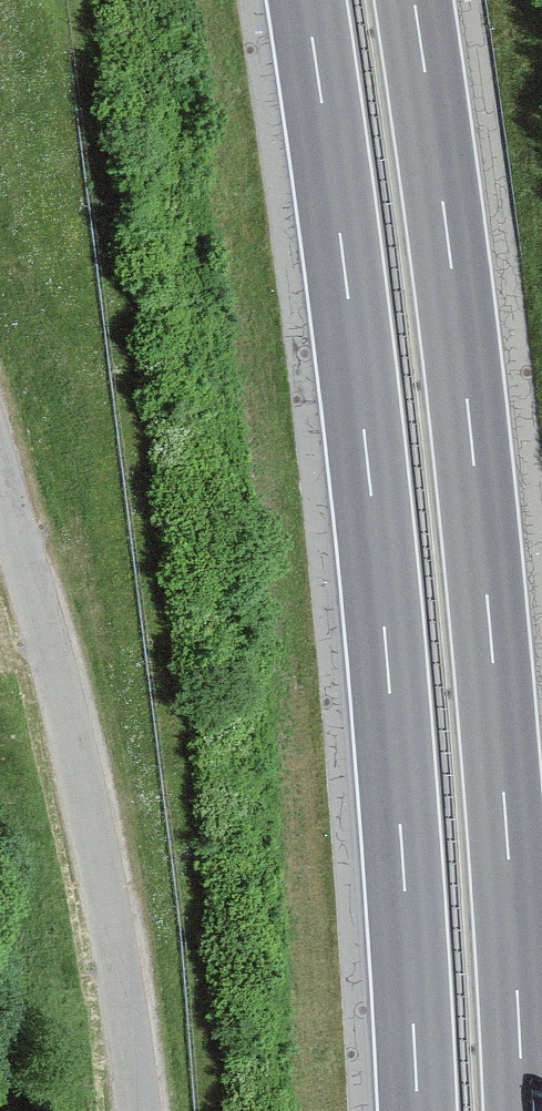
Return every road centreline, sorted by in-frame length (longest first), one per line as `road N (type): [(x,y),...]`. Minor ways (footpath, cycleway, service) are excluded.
road 1 (motorway): [(303,0),(379,639),(412,1110)]
road 2 (motorway): [(517,1110),(483,627),(410,0)]
road 3 (unclassified): [(0,485),(106,891),(138,1110)]

